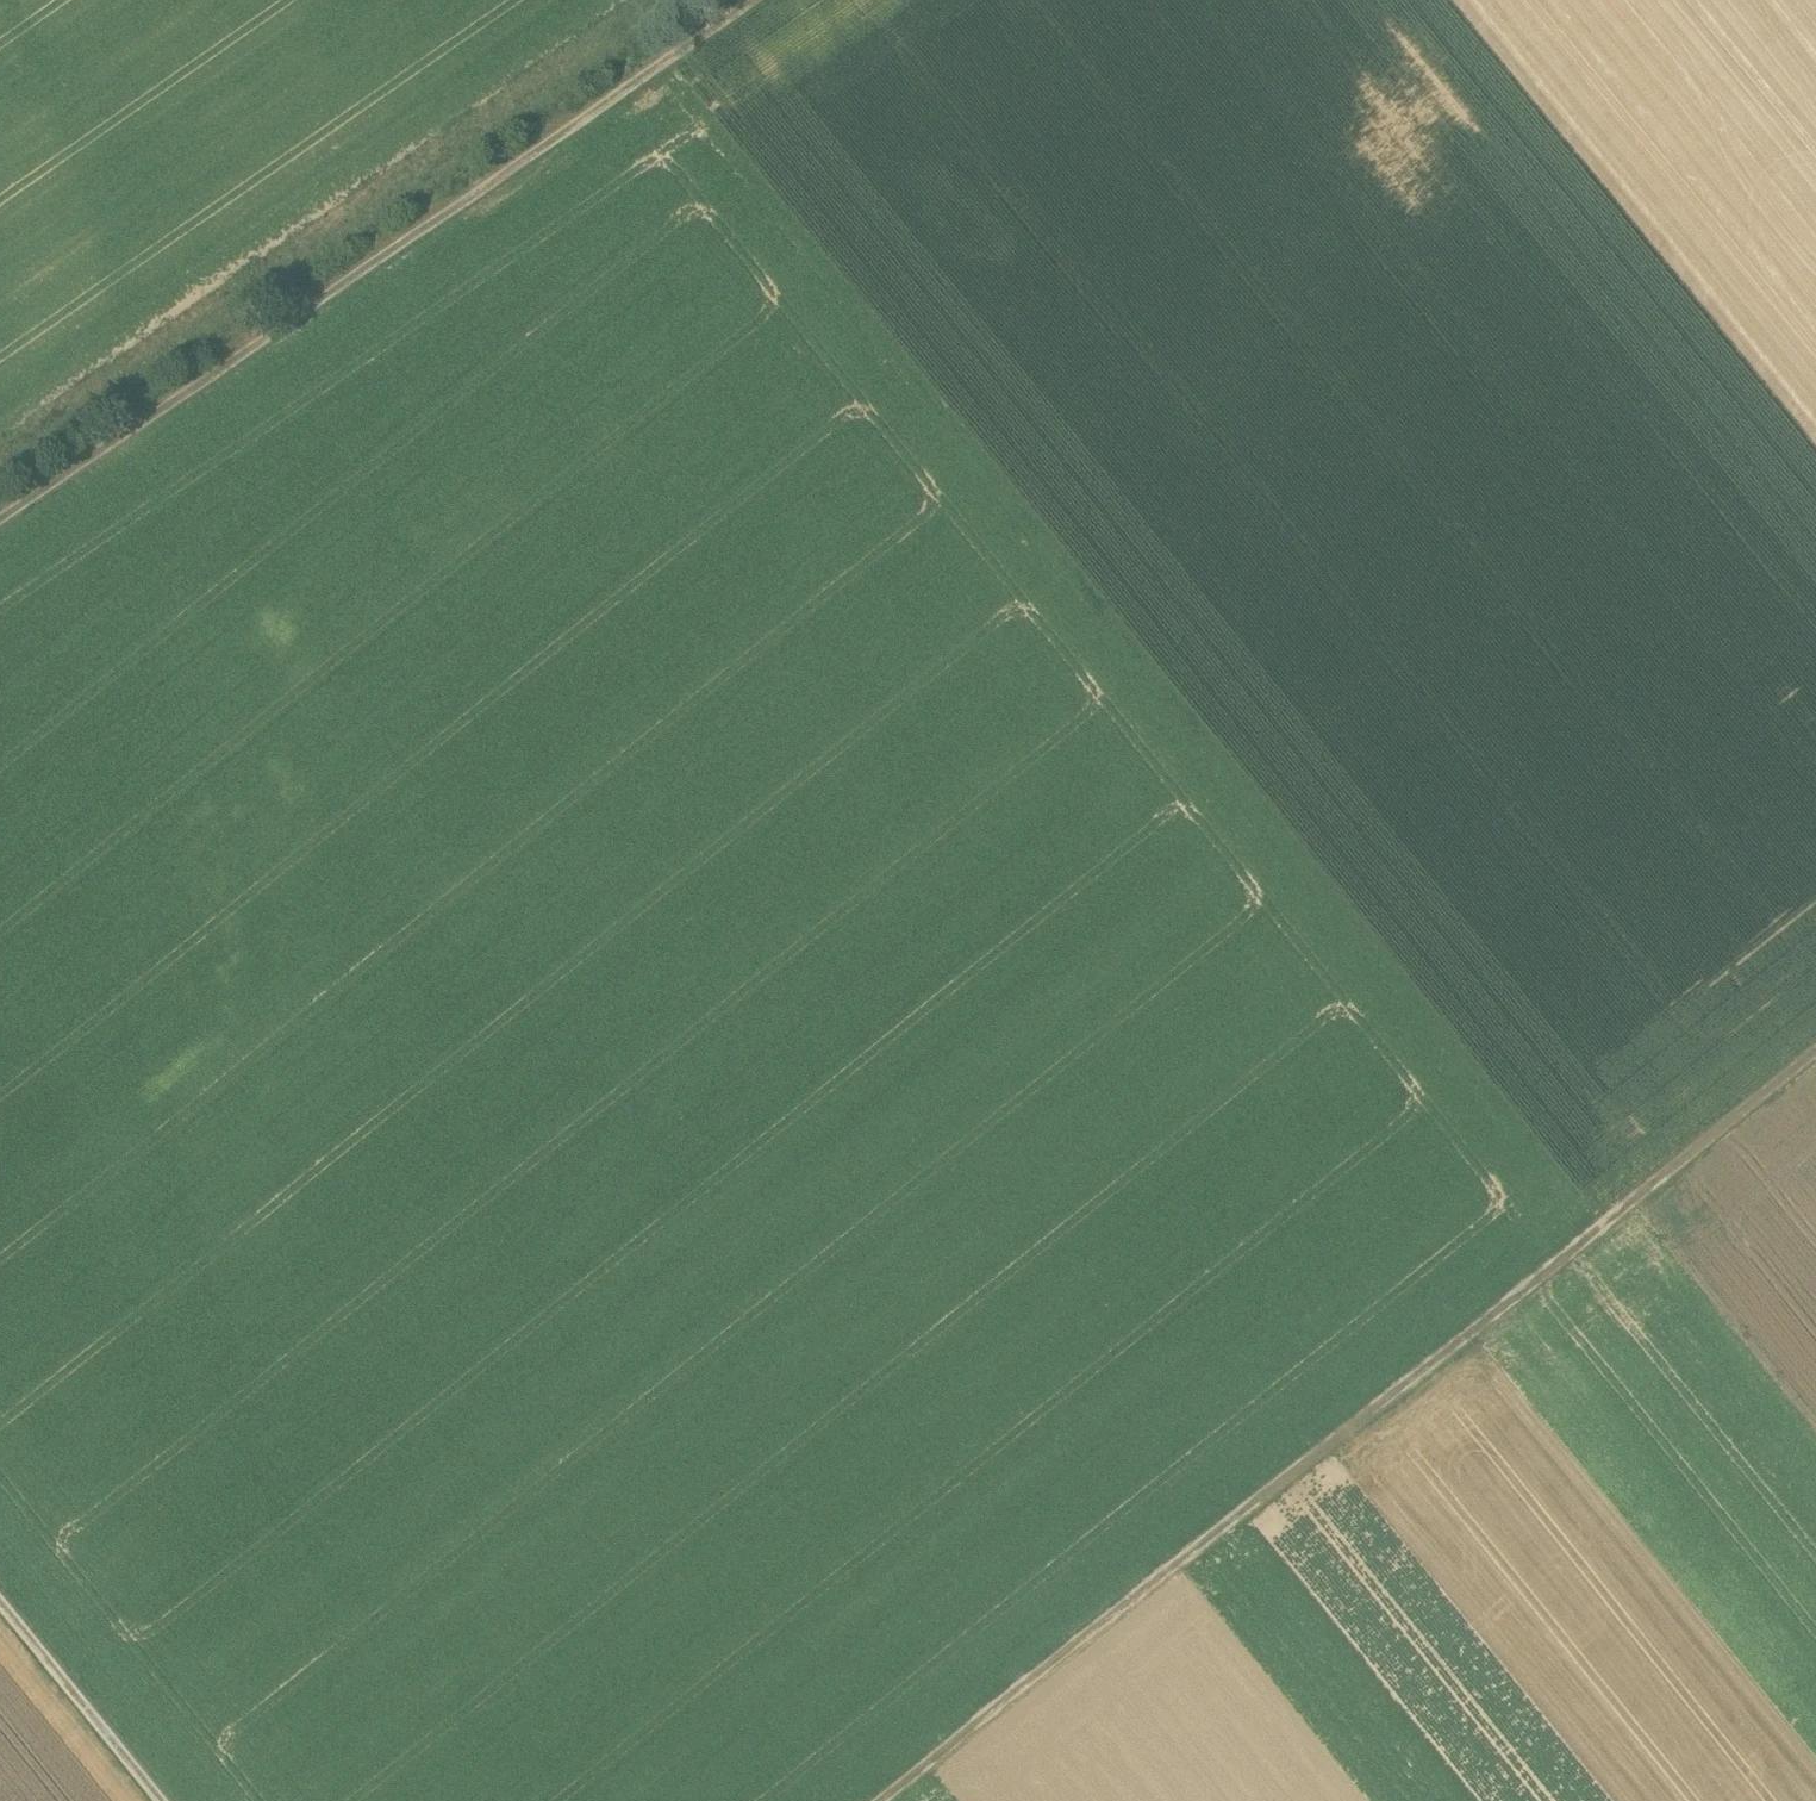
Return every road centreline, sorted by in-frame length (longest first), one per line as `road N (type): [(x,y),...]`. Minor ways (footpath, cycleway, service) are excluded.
road 1 (track): [(1815,1054),(883,1800)]
road 2 (track): [(0,524),(755,0)]
road 3 (track): [(157,1800),(0,1606)]

